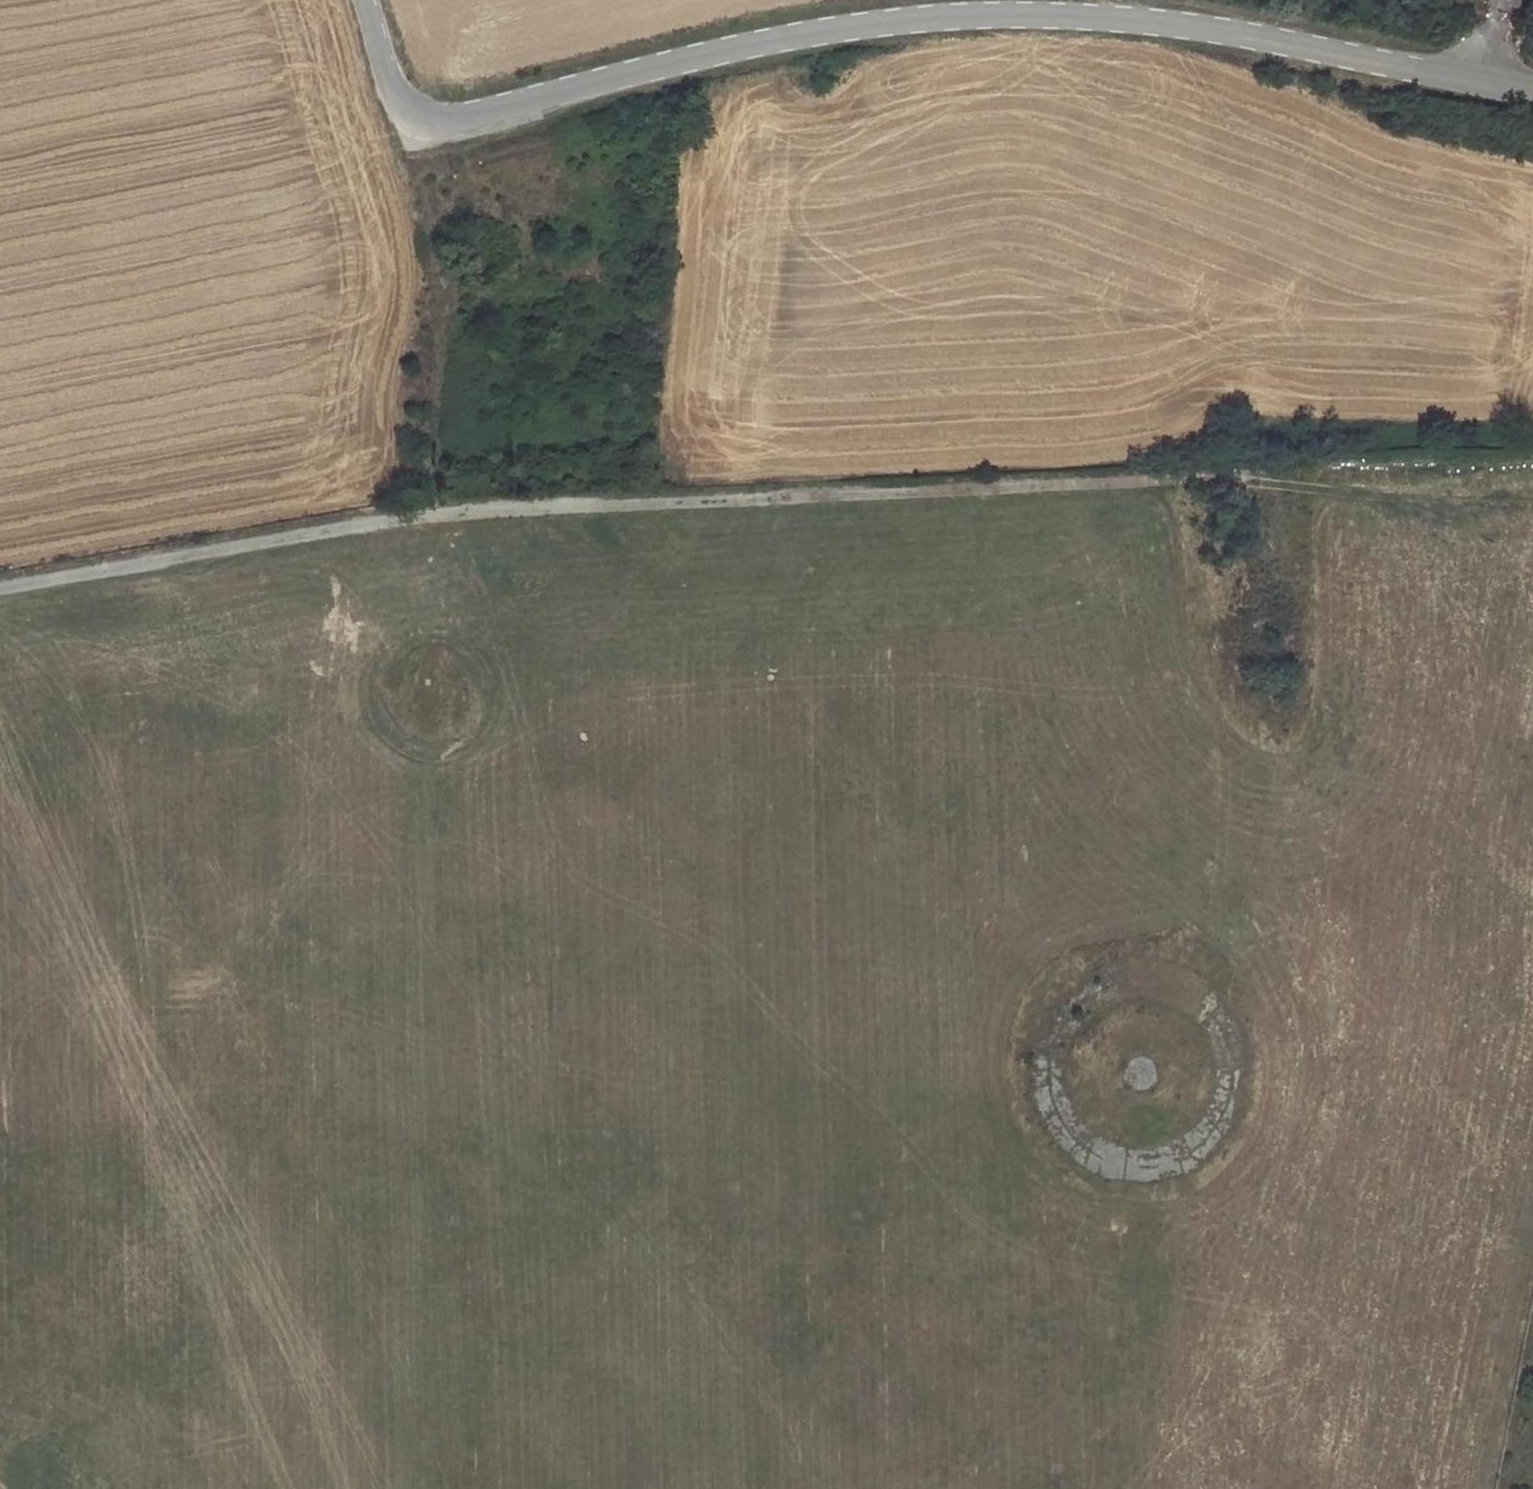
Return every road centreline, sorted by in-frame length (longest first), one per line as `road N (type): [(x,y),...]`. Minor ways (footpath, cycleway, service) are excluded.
road 1 (unclassified): [(1532,87),(1187,24),(1010,14),(862,23),(444,122),(418,119),(403,106),(365,0)]
road 2 (unclassified): [(0,590),(426,515),(1193,474)]

